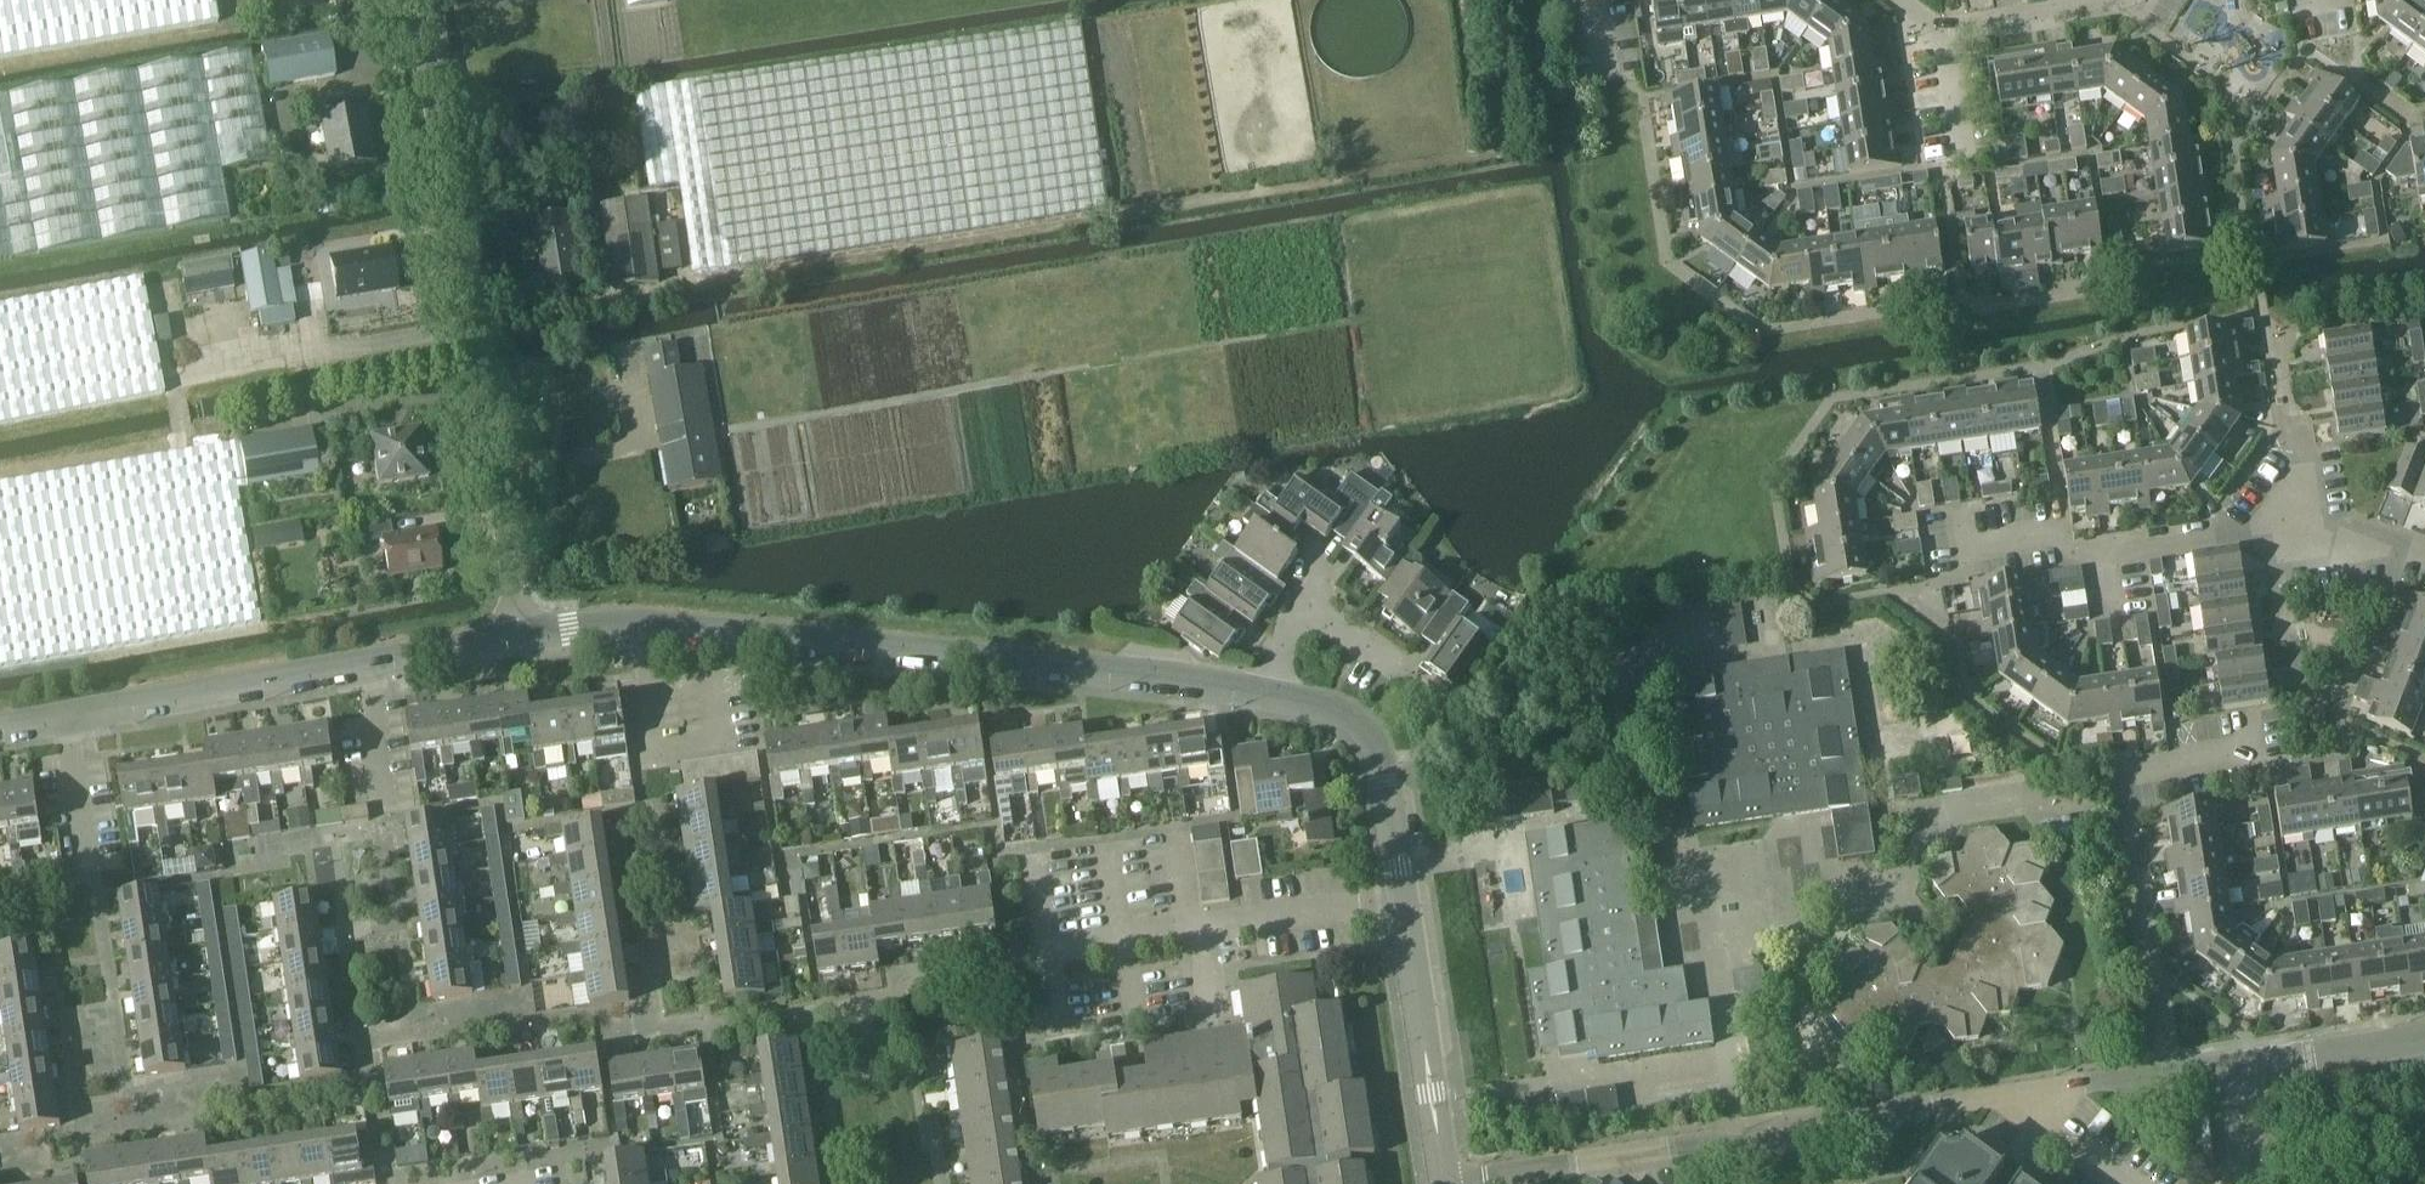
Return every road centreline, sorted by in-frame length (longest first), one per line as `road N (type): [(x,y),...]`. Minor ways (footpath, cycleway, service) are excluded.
road 1 (tertiary): [(1274,697),(619,627),(526,636)]
road 2 (residential): [(1444,1176),(2164,1067)]
road 3 (tertiary): [(526,636),(422,0)]
road 4 (tertiary): [(1444,1176),(1389,779),(1367,734),(1301,700),(1274,697)]
road 5 (residential): [(0,729),(526,636)]
road 6 (residential): [(2164,1067),(2127,772),(2251,753)]
road 7 (residential): [(2289,525),(2071,551),(2045,535),(1963,547)]
road 8 (residential): [(2267,327),(2288,419),(2306,438),(2289,525)]
road 9 (residential): [(1388,659),(1310,600),(1281,635),(1274,697)]
road 10 (residential): [(2143,0),(1955,32)]
road 11 (residential): [(2241,1067),(2424,1035)]
road 12 (residential): [(2424,559),(2289,525)]
road 13 (residential): [(2228,1183),(2249,1151),(2241,1067)]

